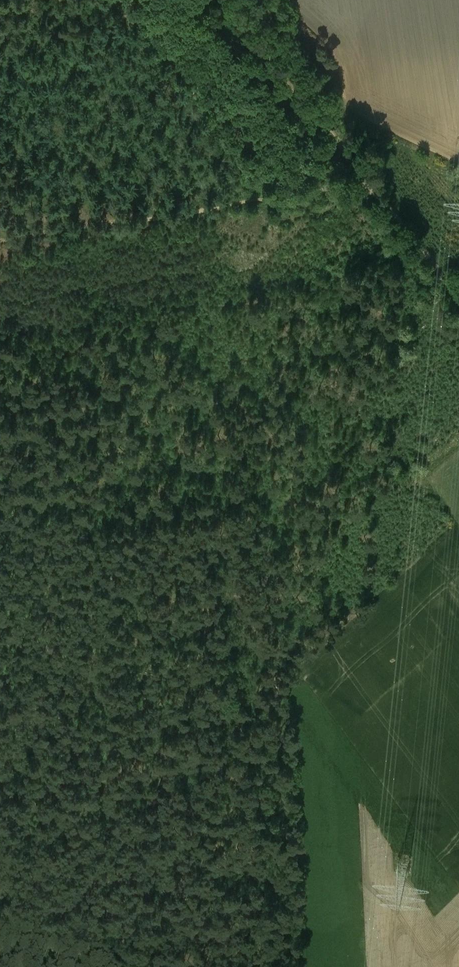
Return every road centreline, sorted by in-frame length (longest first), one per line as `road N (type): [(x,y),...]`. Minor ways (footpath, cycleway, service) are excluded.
road 1 (track): [(371,186),(0,240)]
road 2 (track): [(229,0),(371,186)]
road 3 (track): [(371,186),(458,299)]

